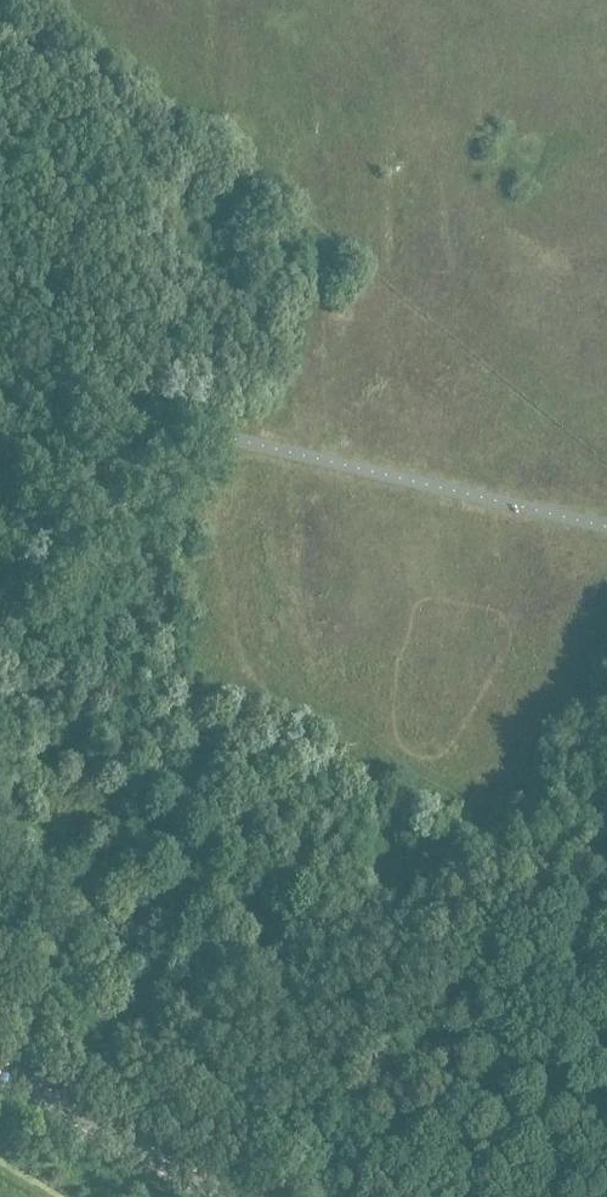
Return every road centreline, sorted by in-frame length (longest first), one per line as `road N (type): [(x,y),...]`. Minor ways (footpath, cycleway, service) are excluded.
road 1 (secondary): [(230,1196),(0,1060)]

